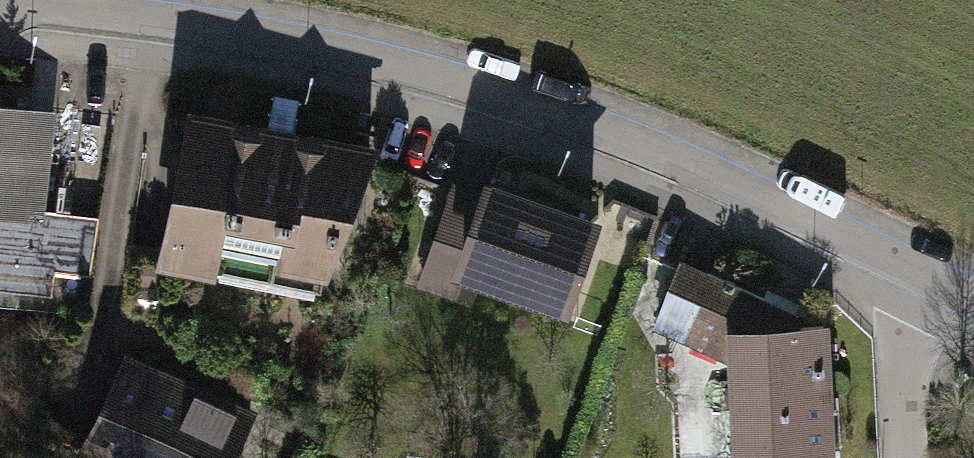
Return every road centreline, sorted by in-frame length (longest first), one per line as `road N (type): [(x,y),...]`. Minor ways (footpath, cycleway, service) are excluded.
road 1 (residential): [(921,263),(769,190),(556,108),(298,50),(0,4)]
road 2 (residential): [(921,263),(895,323),(897,457)]

